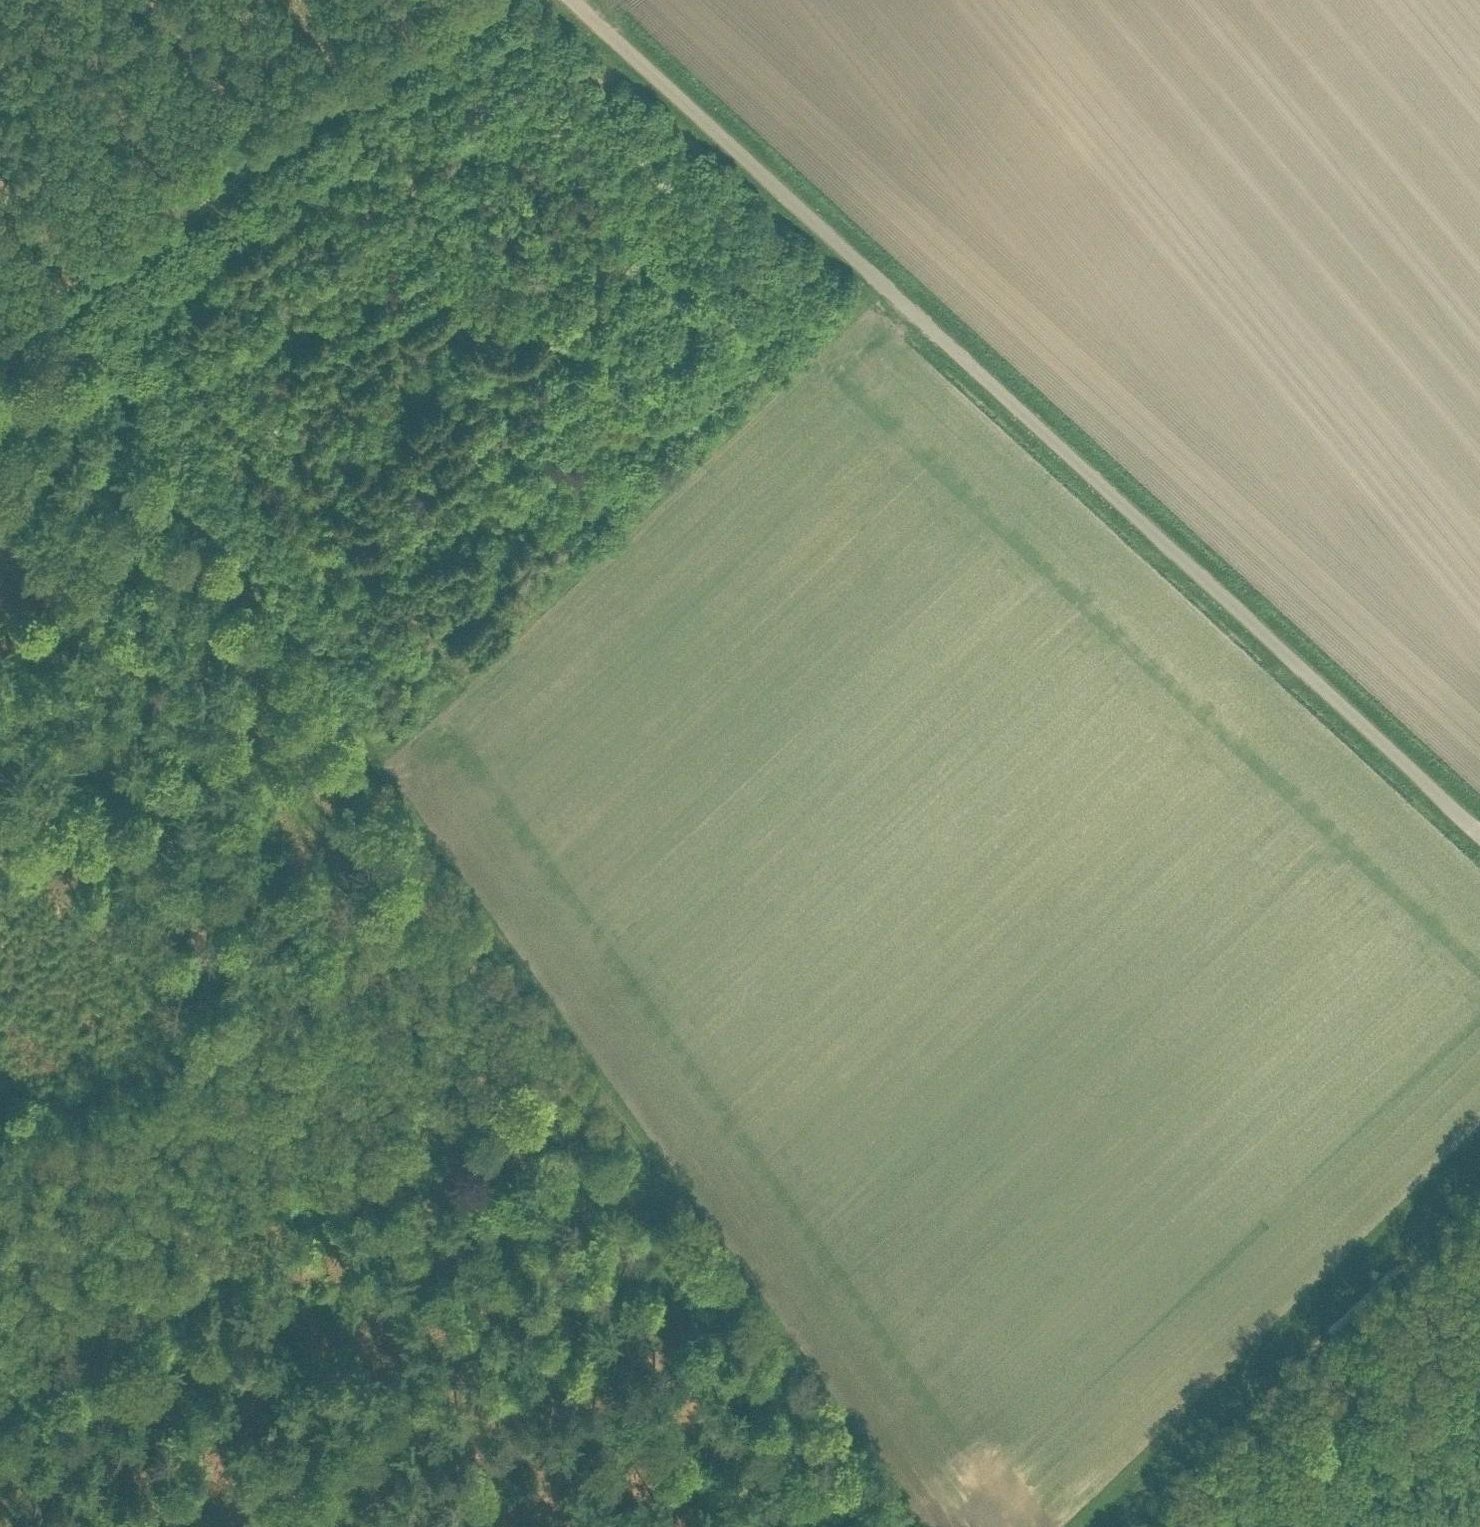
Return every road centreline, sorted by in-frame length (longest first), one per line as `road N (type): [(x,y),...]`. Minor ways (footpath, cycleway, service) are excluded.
road 1 (track): [(919,1526),(54,317)]
road 2 (unclassified): [(1479,832),(575,0)]
road 3 (track): [(0,1200),(170,1230),(261,1270),(309,1339),(315,1383),(280,1526)]
road 4 (track): [(491,0),(54,317)]

